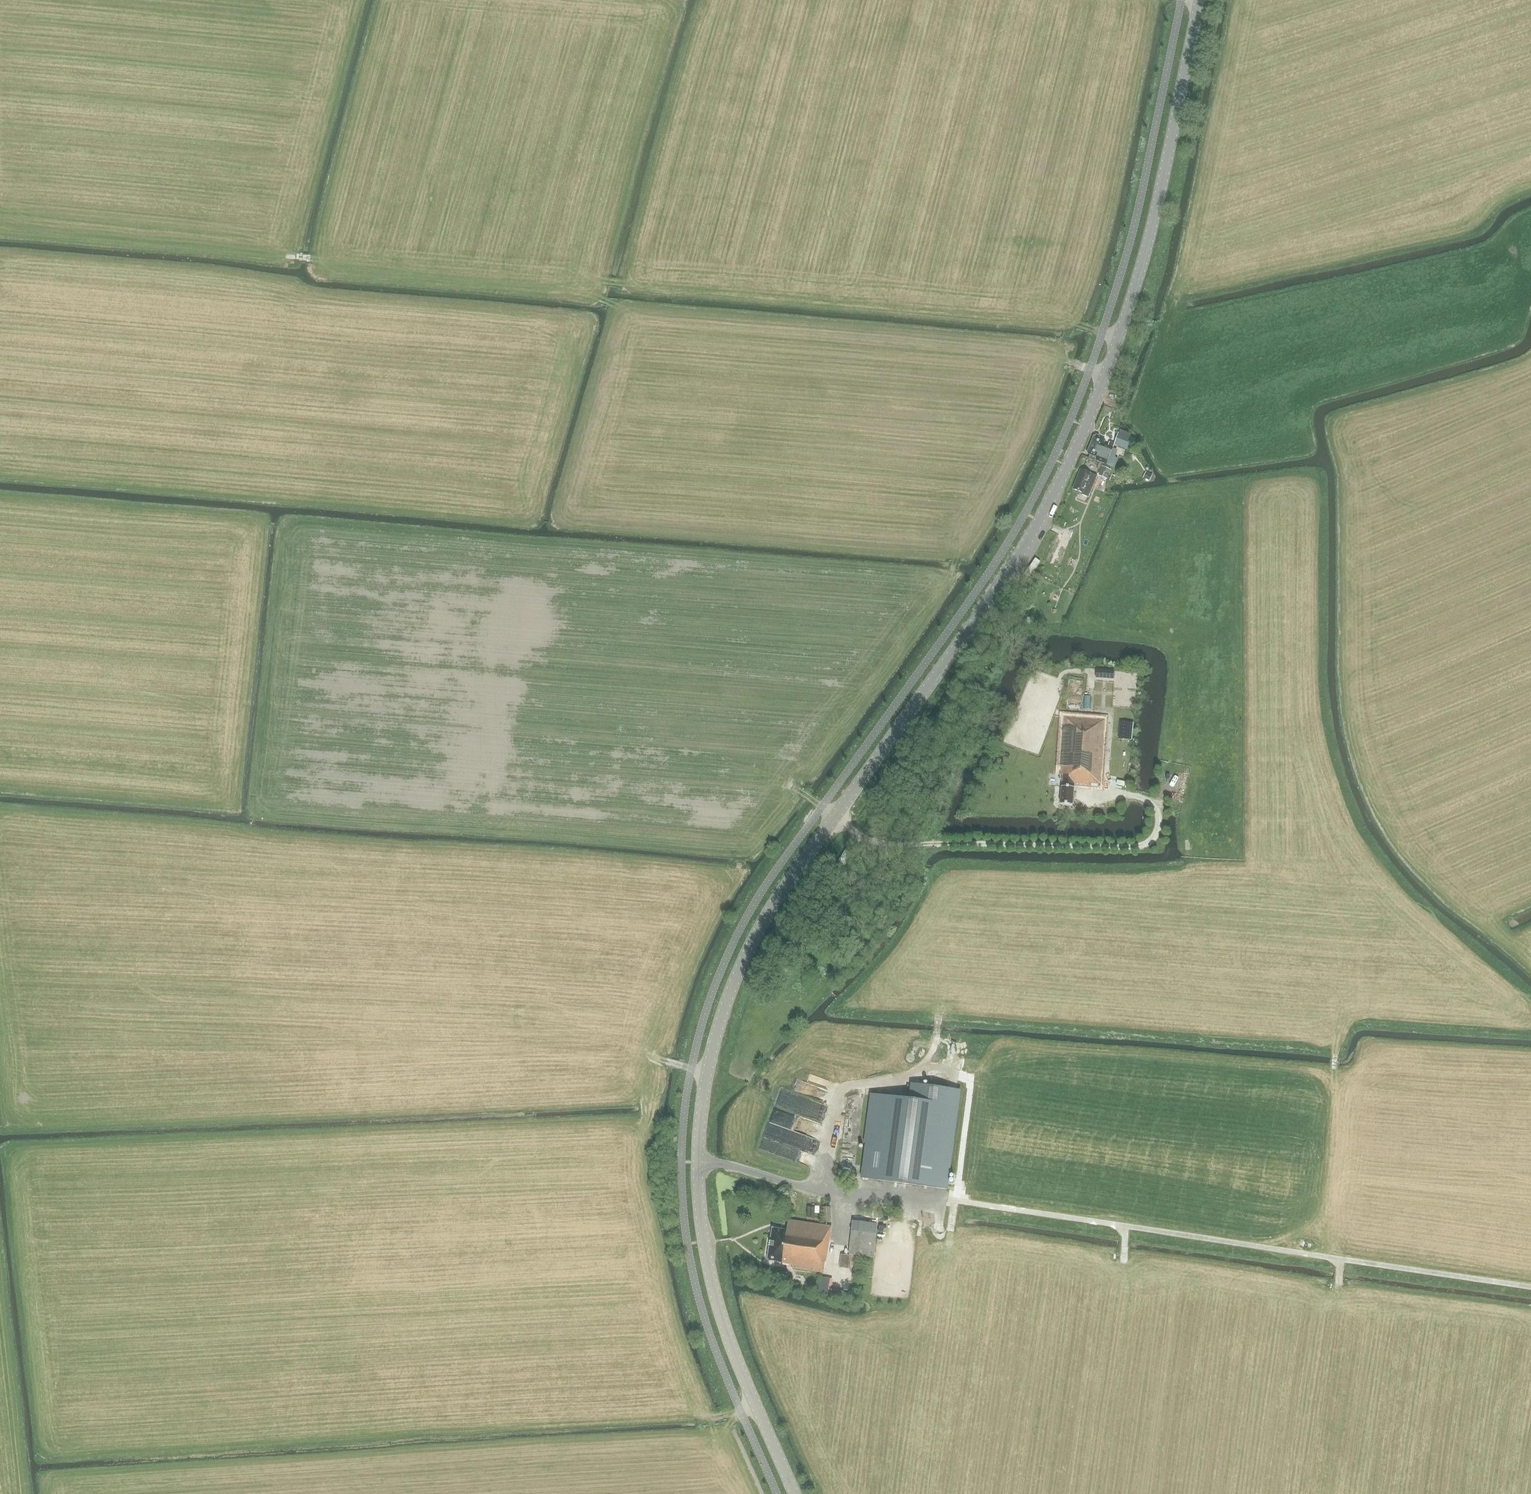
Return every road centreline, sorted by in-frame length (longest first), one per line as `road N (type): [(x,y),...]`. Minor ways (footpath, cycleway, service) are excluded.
road 1 (secondary): [(795,1493),(731,1344),(707,1256),(698,1153),(715,1040),(768,913),(1007,574),(1072,458),(1147,248),(1200,0)]
road 2 (track): [(844,1196),(913,1194),(1530,1287)]
road 3 (track): [(951,1230),(972,1078),(922,1064)]
road 4 (track): [(939,1016),(934,1047),(909,1075),(850,1087),(839,1098)]

